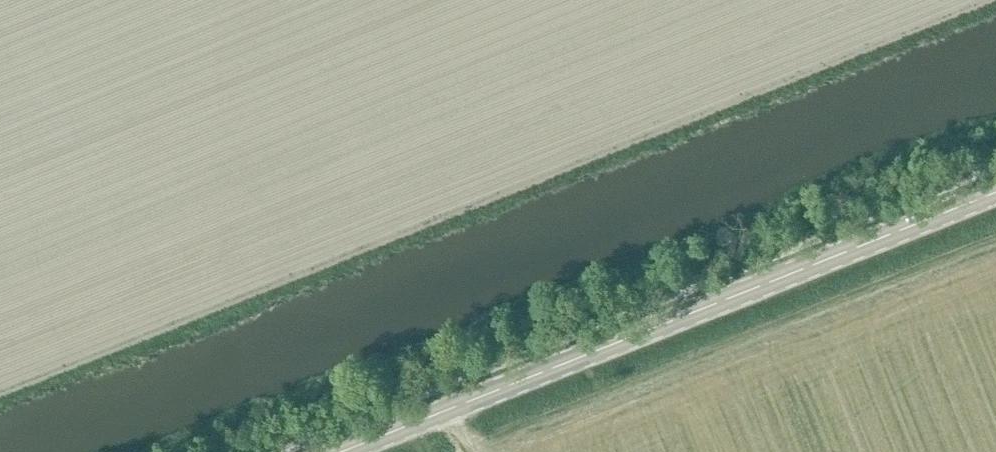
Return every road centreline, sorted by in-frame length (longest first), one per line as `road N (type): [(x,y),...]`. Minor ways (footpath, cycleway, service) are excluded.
road 1 (tertiary): [(995,192),(341,451)]

